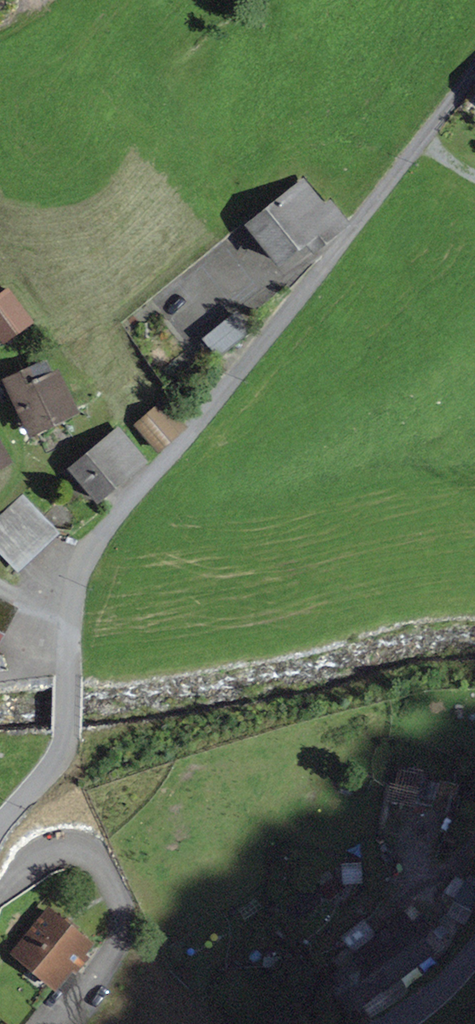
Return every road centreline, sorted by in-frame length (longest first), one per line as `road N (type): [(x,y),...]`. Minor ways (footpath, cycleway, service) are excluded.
road 1 (residential): [(474,74),(90,550),(69,613),(67,734),(53,766),(0,828)]

